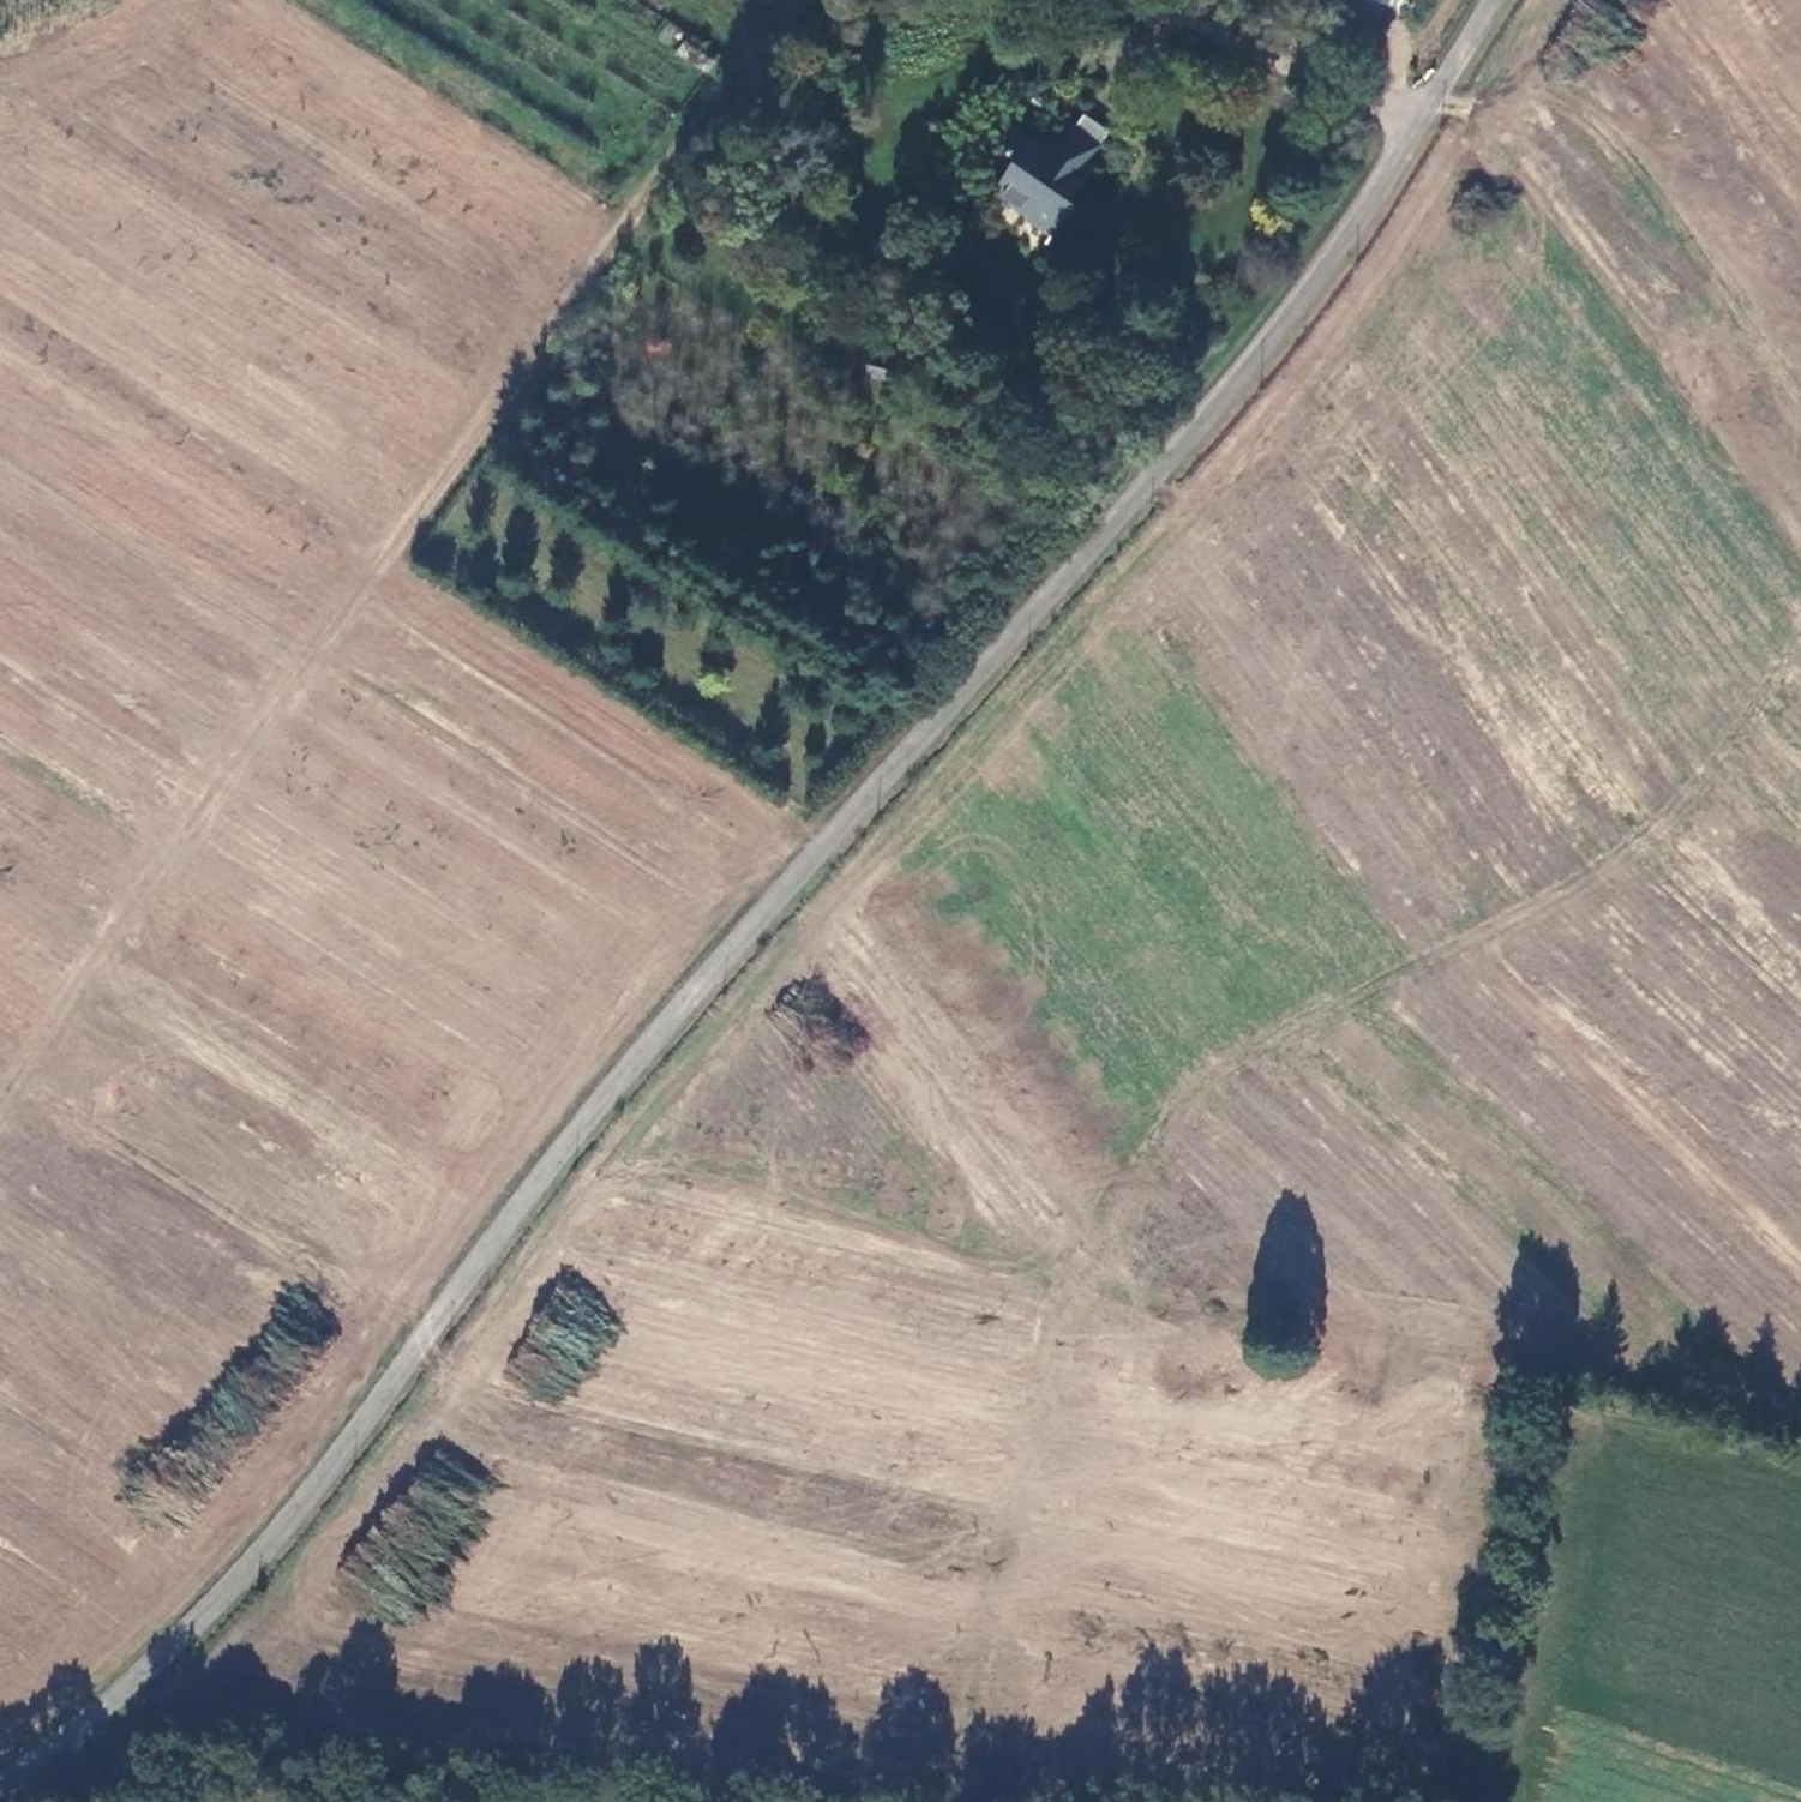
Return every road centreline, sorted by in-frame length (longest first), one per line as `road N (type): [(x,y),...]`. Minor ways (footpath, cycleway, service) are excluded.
road 1 (unclassified): [(0,1790),(92,1728),(258,1556),(662,1026),(1290,314),(1491,0)]
road 2 (track): [(1125,0),(1419,118)]

